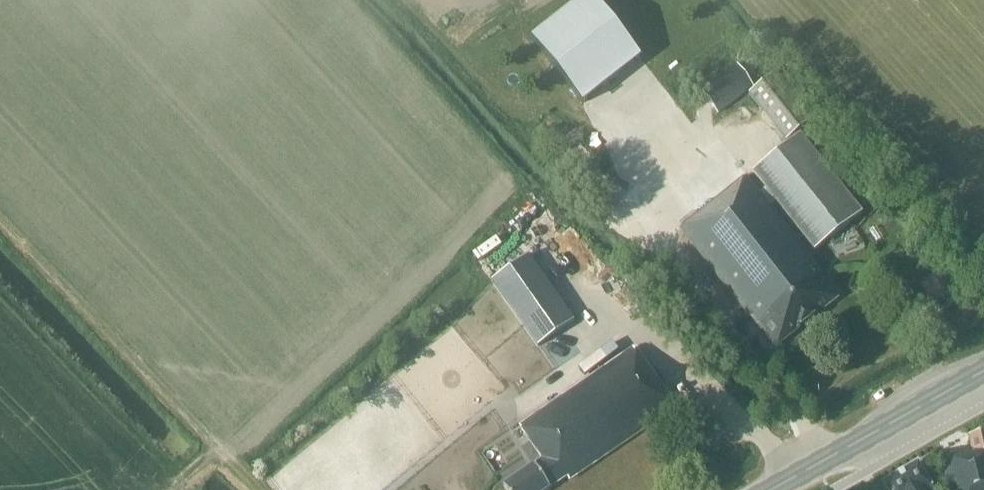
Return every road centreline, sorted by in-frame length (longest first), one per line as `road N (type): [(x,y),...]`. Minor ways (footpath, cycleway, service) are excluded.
road 1 (track): [(79,306),(252,489)]
road 2 (primary): [(769,489),(983,368)]

